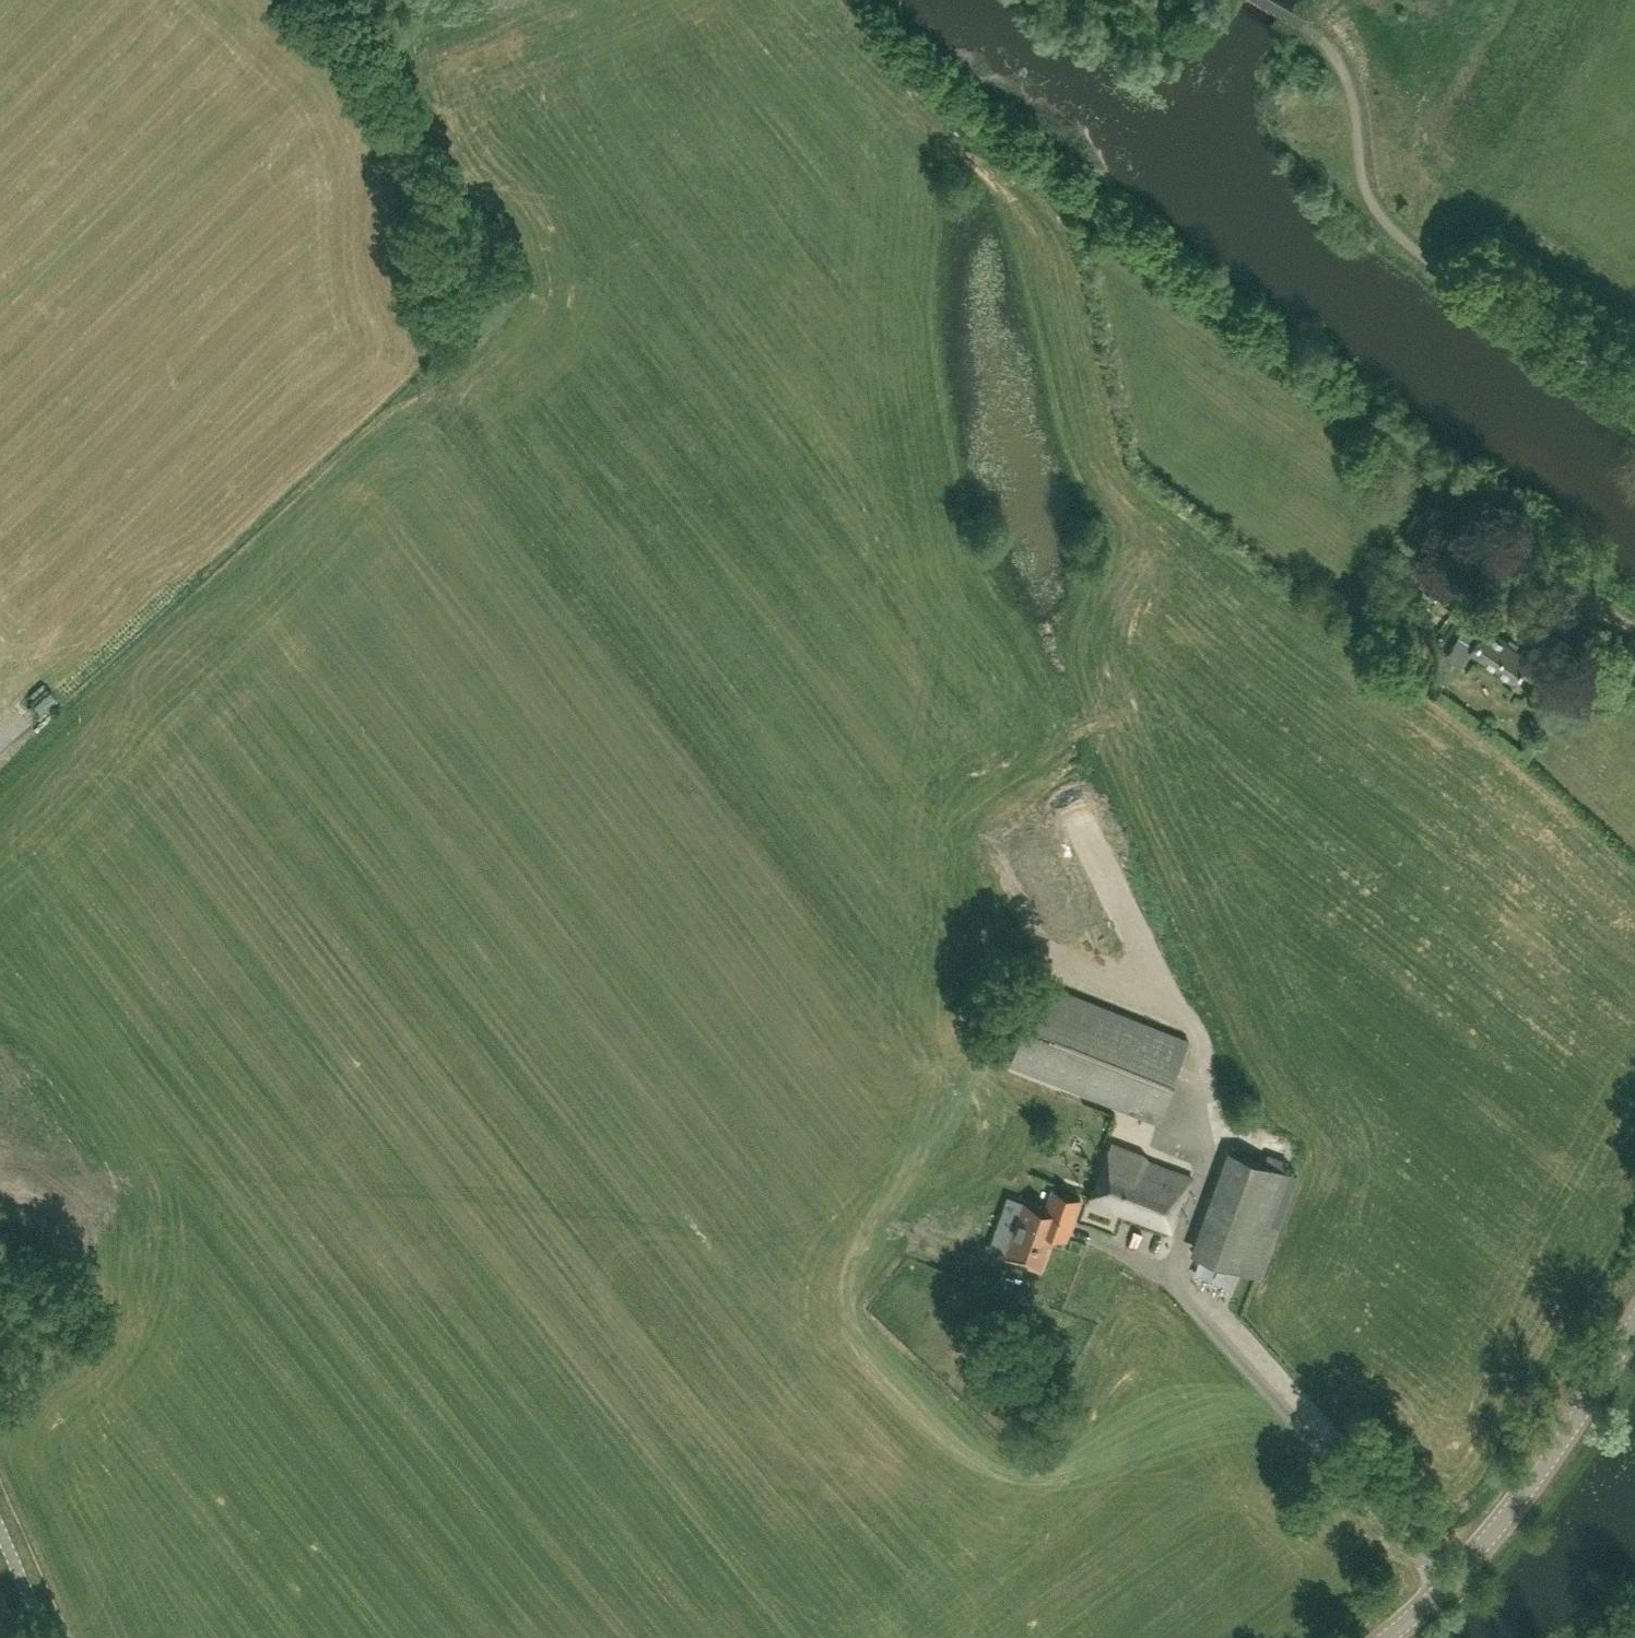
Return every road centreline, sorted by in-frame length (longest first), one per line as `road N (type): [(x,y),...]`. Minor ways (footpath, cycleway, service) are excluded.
road 1 (unclassified): [(1387,1637),(1520,1498),(1634,1322)]

